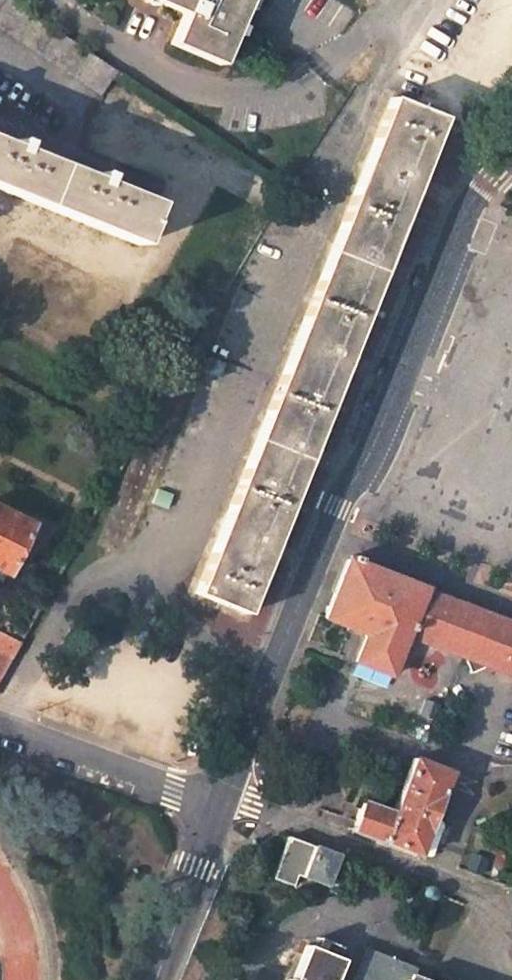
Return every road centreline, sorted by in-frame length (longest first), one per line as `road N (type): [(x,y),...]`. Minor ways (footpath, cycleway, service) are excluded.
road 1 (unclassified): [(221,803),(474,192),(511,158)]
road 2 (unclassified): [(0,724),(221,803)]
road 3 (unclassified): [(153,979),(221,803)]

